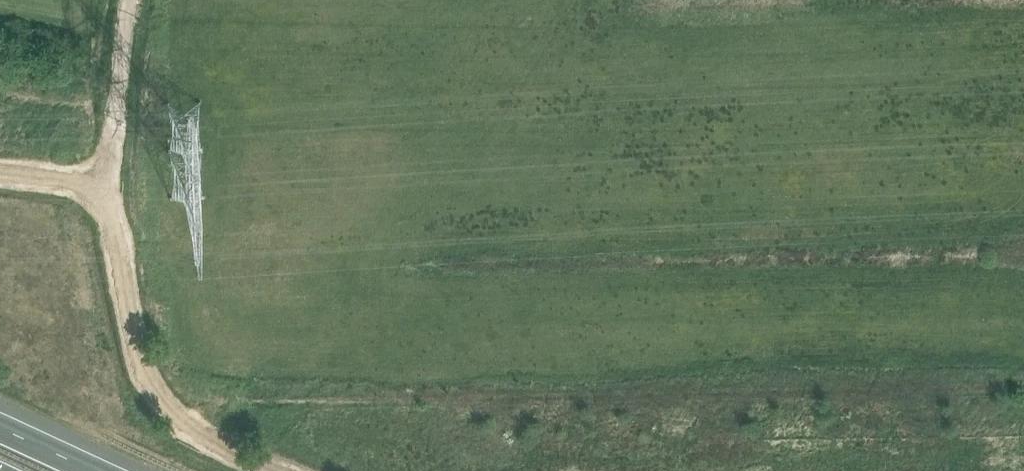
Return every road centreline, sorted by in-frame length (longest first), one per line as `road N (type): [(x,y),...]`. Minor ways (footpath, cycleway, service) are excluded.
road 1 (track): [(267,470),(234,457),(153,389),(118,255),(109,179)]
road 2 (track): [(109,179),(131,0)]
road 3 (motorway): [(118,470),(0,417)]

